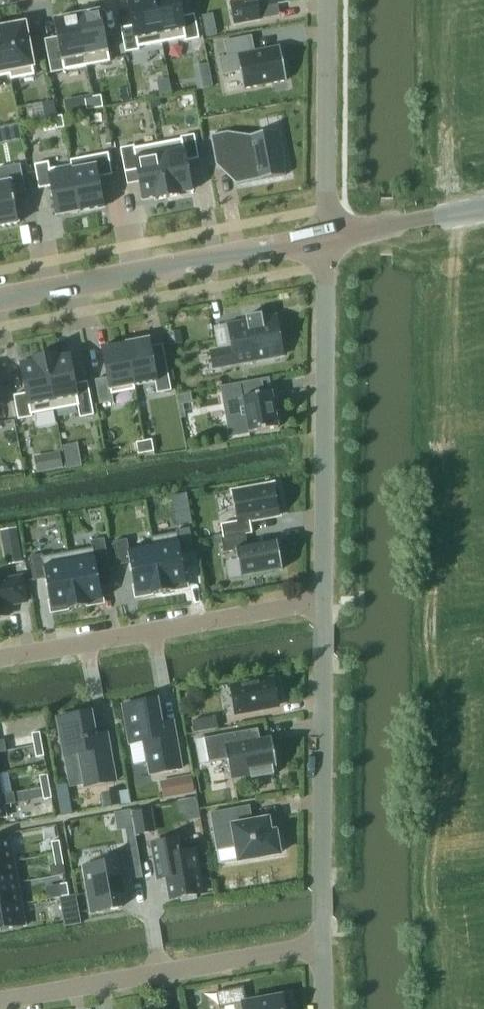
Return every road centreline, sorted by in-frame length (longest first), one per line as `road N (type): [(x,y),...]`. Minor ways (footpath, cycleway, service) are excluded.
road 1 (residential): [(324,599),(327,238)]
road 2 (residential): [(324,945),(324,599)]
road 3 (tertiary): [(327,238),(0,300)]
road 4 (residential): [(0,659),(324,599)]
road 5 (residential): [(0,1000),(324,945)]
road 6 (residential): [(327,238),(329,0)]
road 7 (tertiary): [(483,209),(327,238)]

